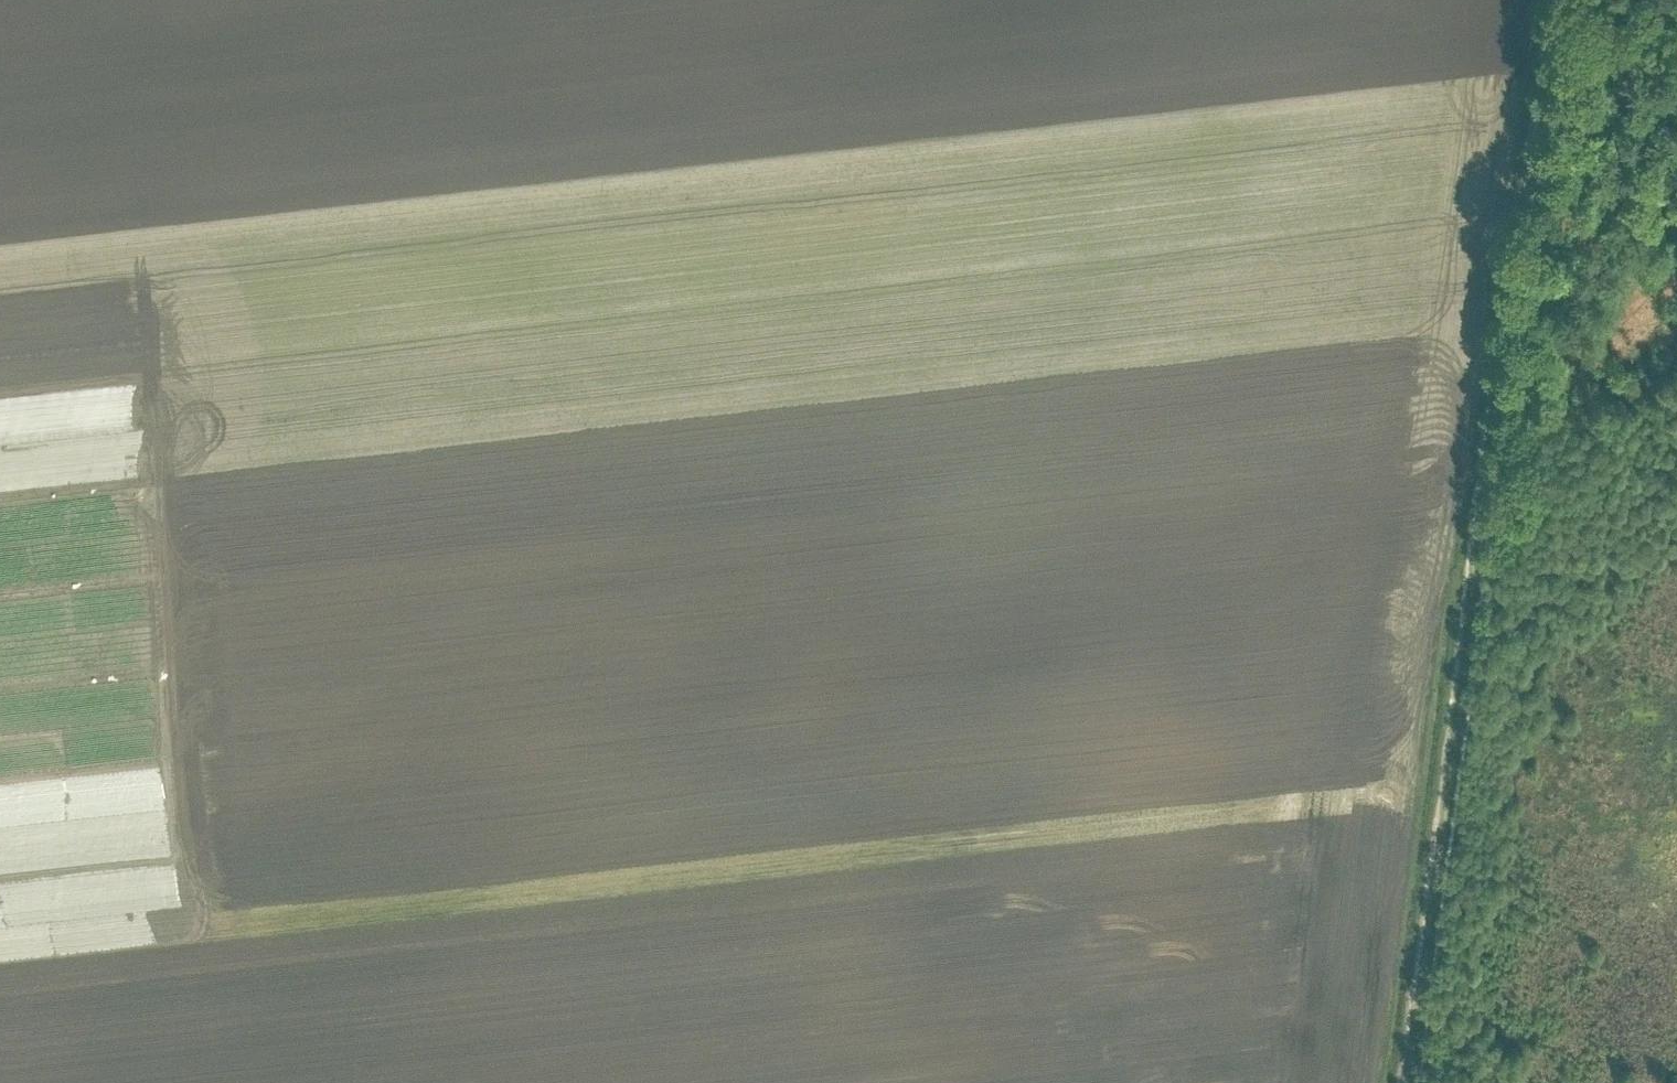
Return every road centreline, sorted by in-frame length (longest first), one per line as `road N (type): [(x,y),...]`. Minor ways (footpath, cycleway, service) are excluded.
road 1 (track): [(1405,1082),(1553,0)]

